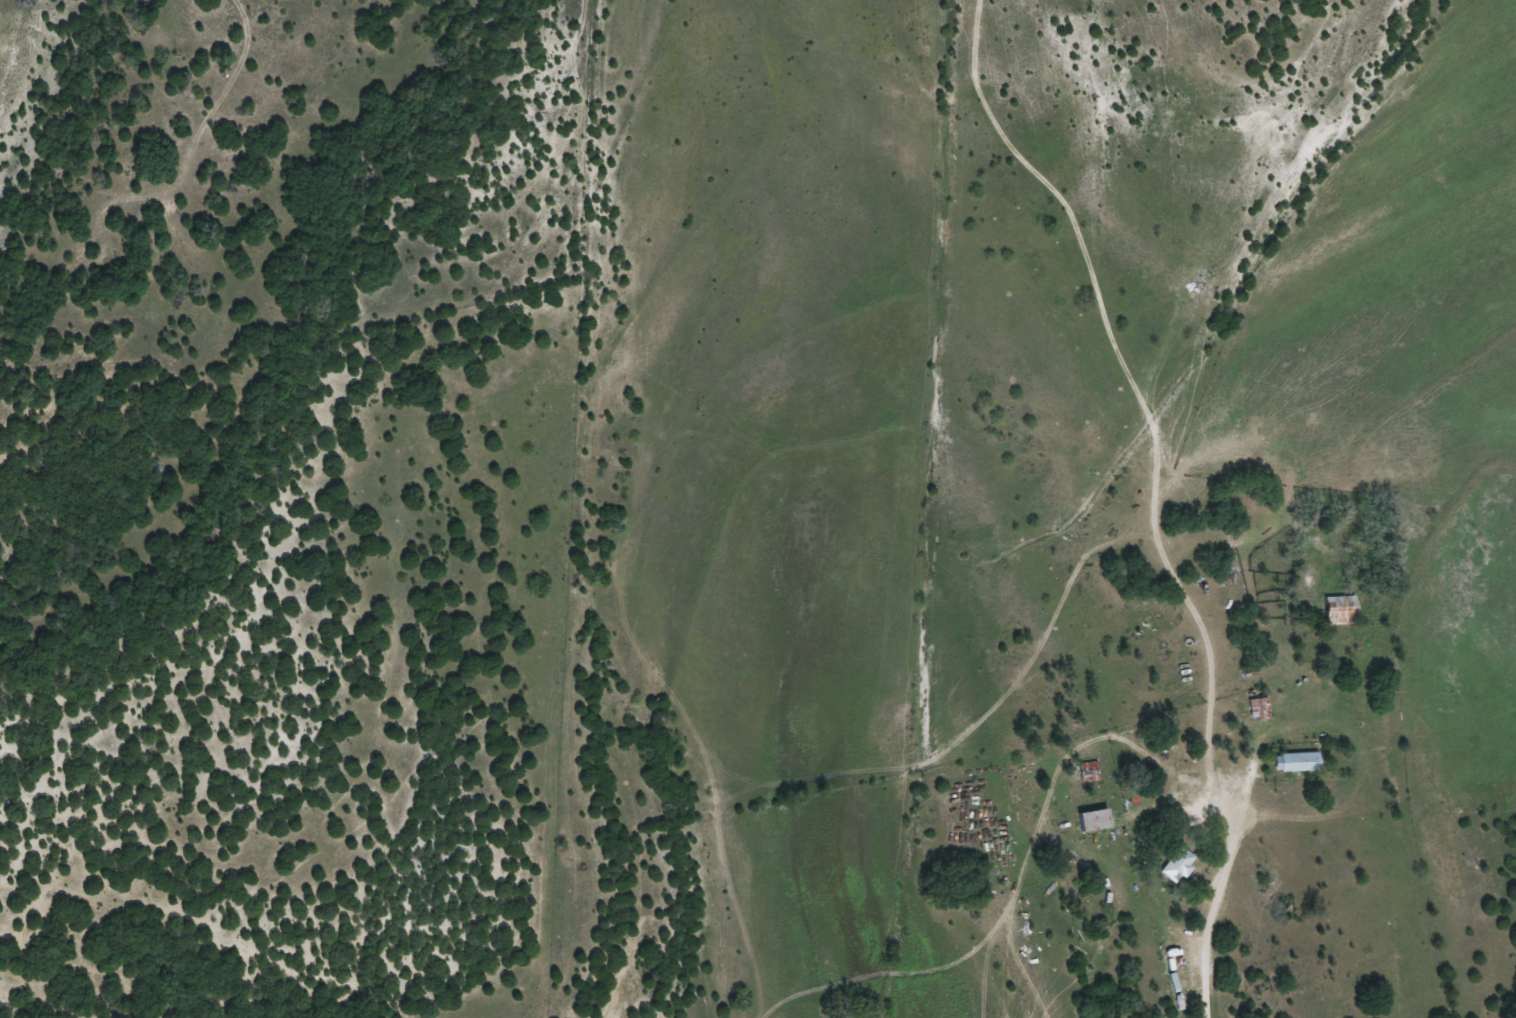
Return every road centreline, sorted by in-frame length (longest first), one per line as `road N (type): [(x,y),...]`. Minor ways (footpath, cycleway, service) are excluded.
road 1 (residential): [(1201,1017),(1191,962),(1201,952),(1198,848)]

